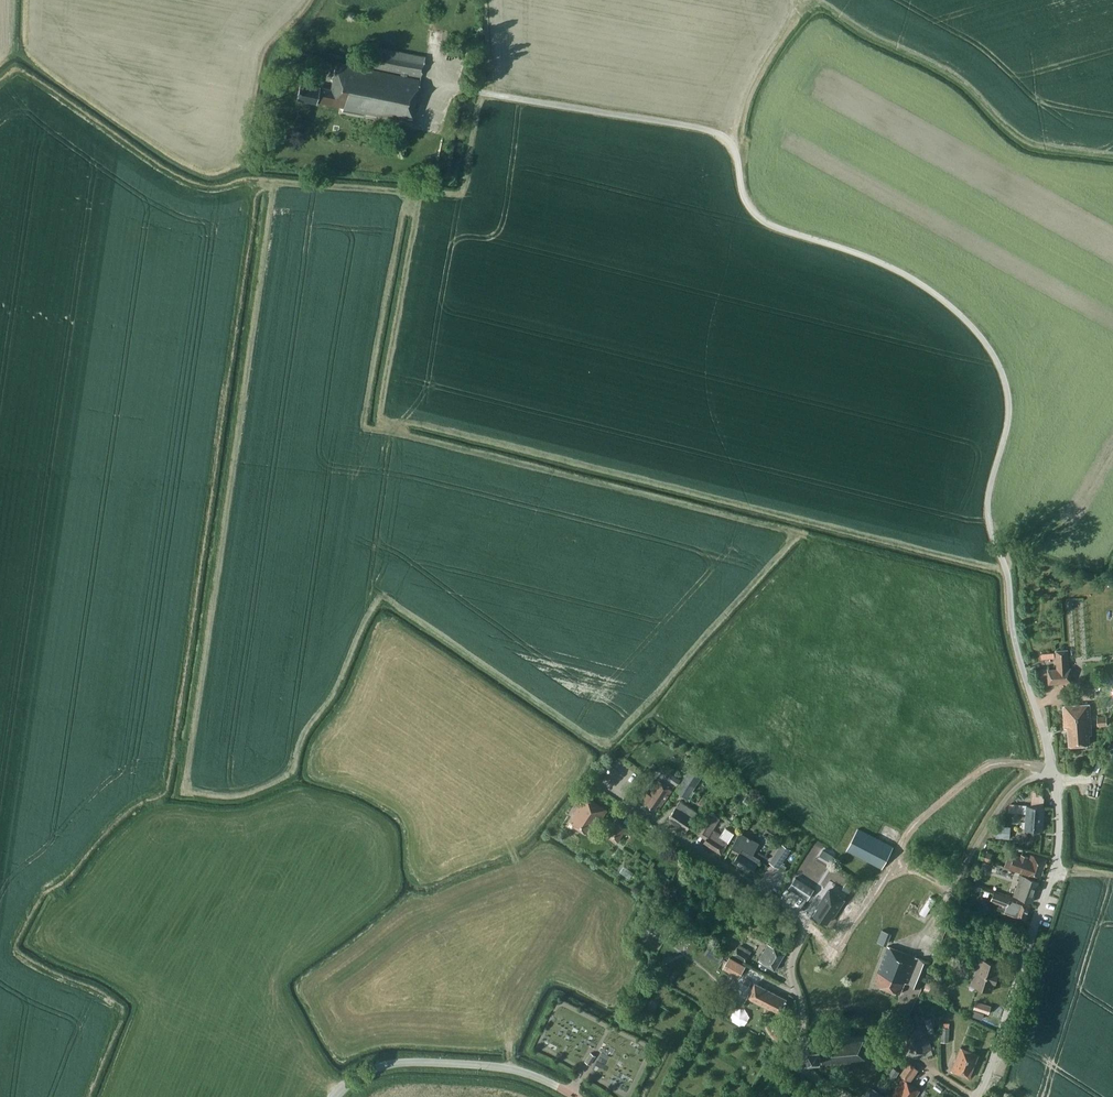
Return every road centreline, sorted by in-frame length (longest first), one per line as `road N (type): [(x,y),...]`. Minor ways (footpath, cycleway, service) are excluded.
road 1 (unclassified): [(976,1096),(1060,843),(1049,749),(989,521),(1009,409),(995,354),(961,315),(911,278),(758,217),(742,192),(735,148),(716,131),(465,88)]
road 2 (residential): [(844,1096),(804,1060),(791,972),(807,922),(599,781)]
road 3 (tertiary): [(337,1096),(366,1073),(415,1063),(507,1068),(576,1096)]

